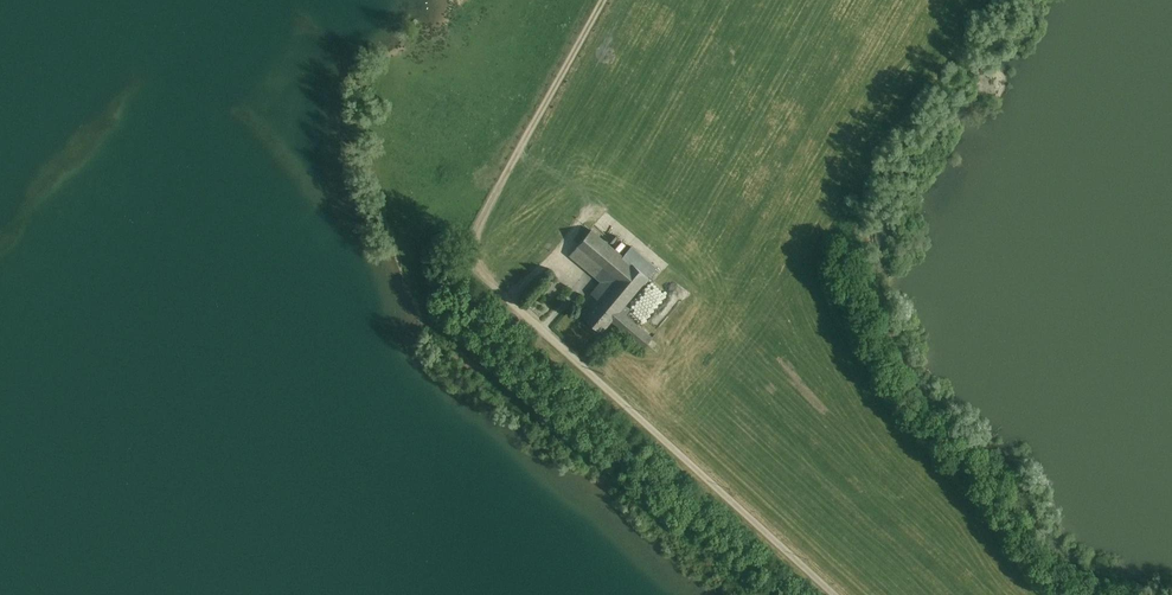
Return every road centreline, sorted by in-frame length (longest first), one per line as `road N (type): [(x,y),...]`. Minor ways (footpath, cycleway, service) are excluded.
road 1 (residential): [(472,263),(835,594)]
road 2 (track): [(608,0),(469,249),(472,263)]

